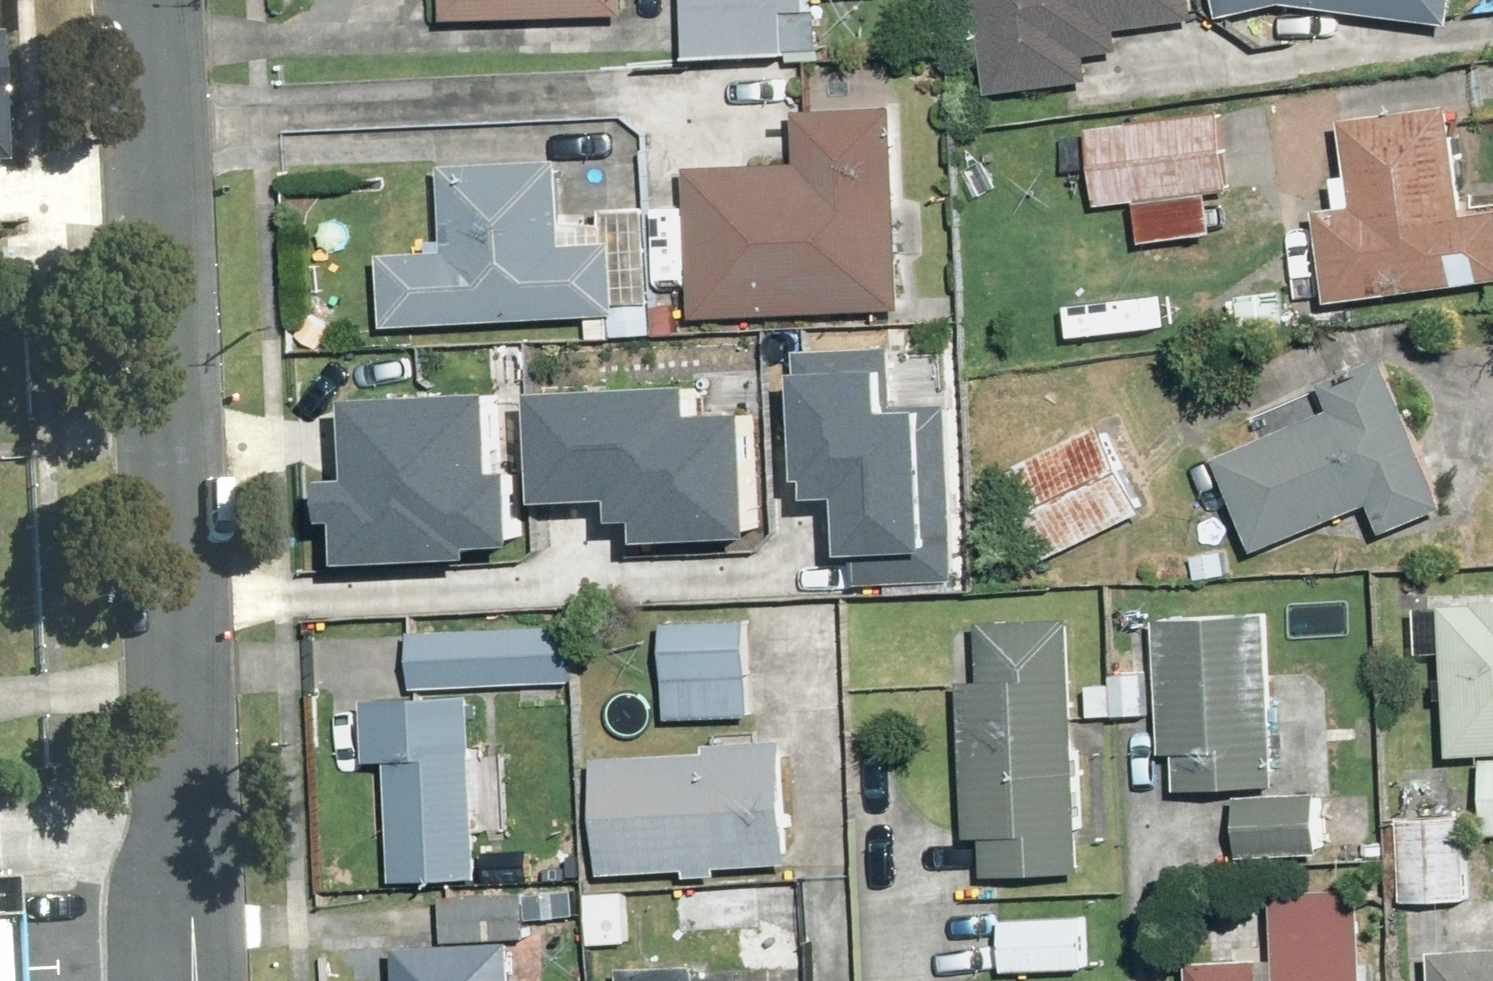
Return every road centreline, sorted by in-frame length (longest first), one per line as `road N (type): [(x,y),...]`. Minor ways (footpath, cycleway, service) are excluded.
road 1 (residential): [(197,980),(149,0)]

